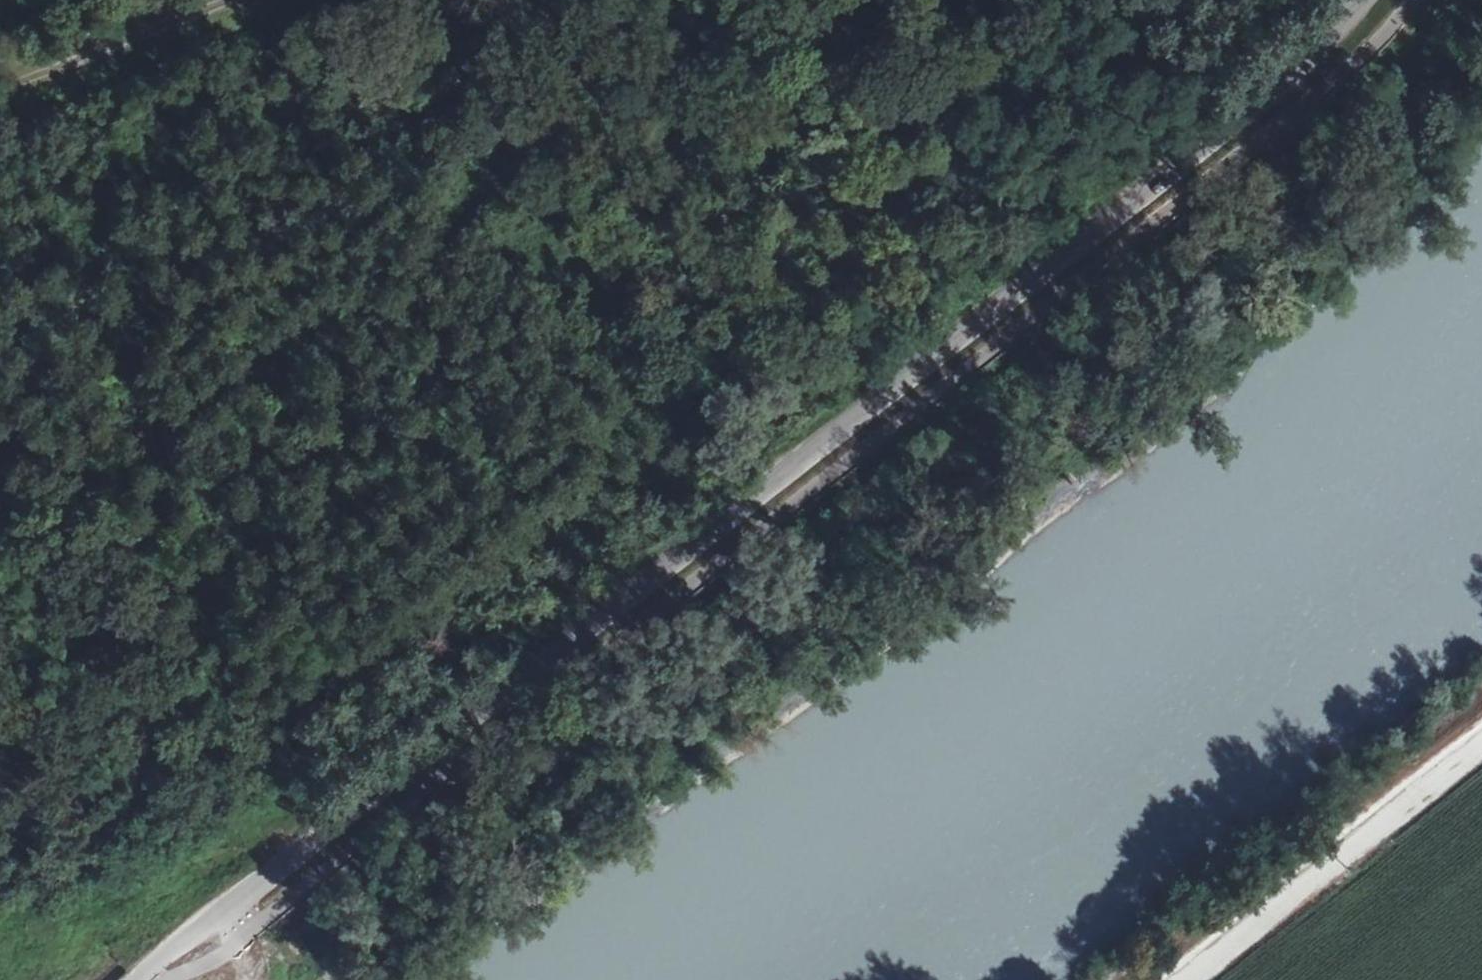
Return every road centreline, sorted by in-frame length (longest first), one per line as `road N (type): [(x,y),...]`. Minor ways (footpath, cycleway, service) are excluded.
road 1 (unclassified): [(151,979),(1221,126),(1360,0)]
road 2 (track): [(1177,979),(1481,736)]
road 3 (track): [(221,0),(0,87)]

